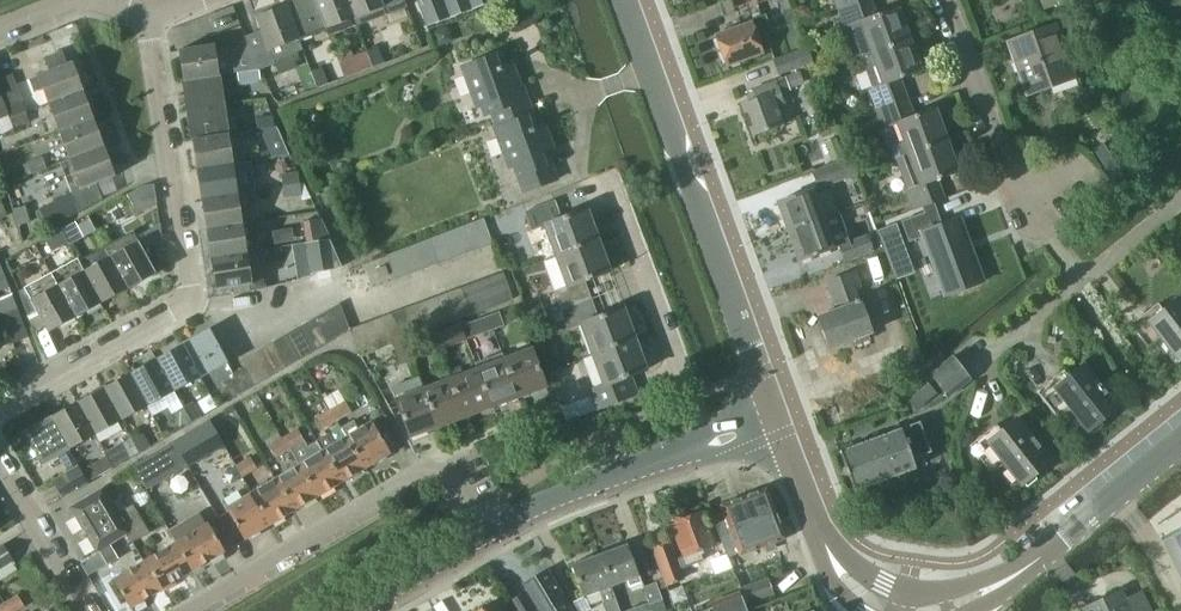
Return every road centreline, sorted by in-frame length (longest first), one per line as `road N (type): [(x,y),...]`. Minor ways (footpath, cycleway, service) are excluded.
road 1 (residential): [(0,409),(186,300),(148,18)]
road 2 (secondary): [(776,420),(629,0)]
road 3 (residential): [(193,610),(432,468),(450,473),(485,535)]
road 4 (secondary): [(958,610),(985,599),(1180,440)]
road 5 (residential): [(709,442),(613,187)]
road 6 (tertiary): [(709,442),(563,496),(485,535)]
road 7 (secondary): [(868,610),(839,574),(776,420)]
road 8 (residential): [(1016,192),(945,0)]
road 9 (residential): [(83,610),(0,476)]
road 10 (residential): [(148,18),(89,1),(0,36)]
road 11 (tertiary): [(358,610),(485,535)]

